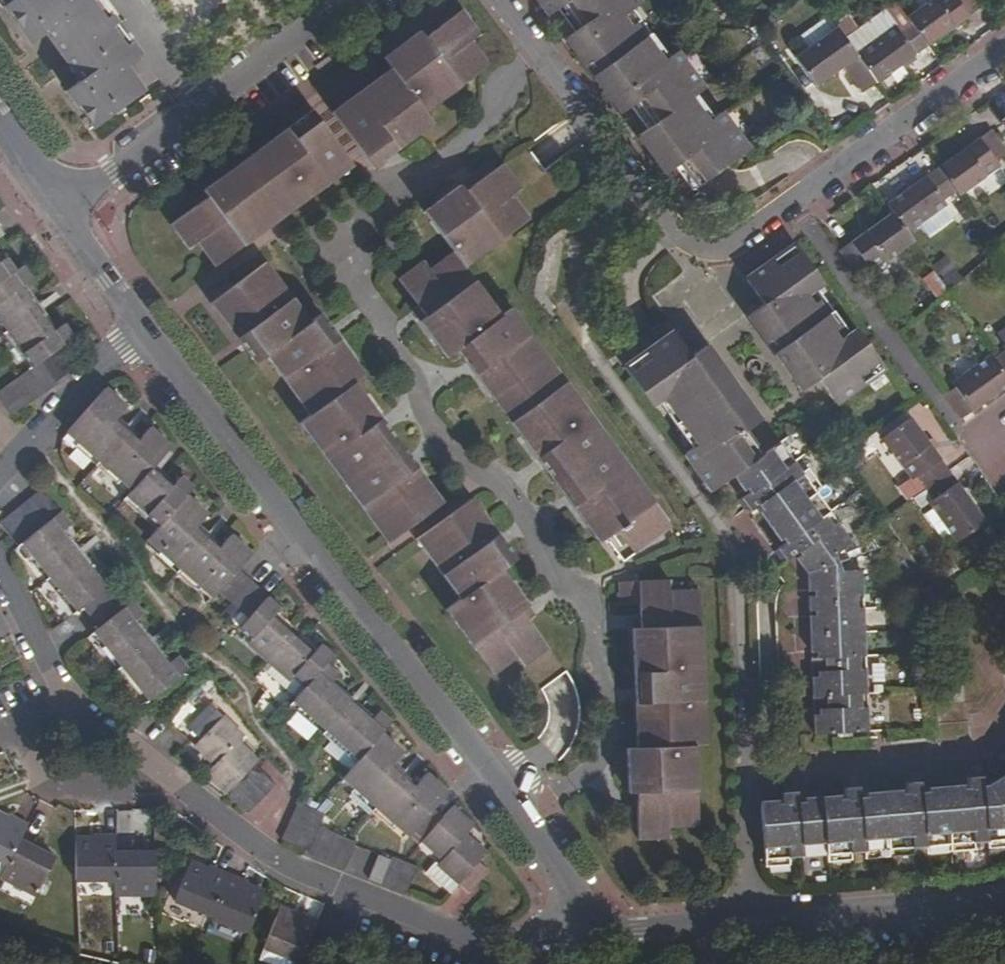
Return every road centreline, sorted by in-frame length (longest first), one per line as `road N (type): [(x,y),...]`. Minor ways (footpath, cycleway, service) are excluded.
road 1 (residential): [(607,931),(141,323)]
road 2 (residential): [(1004,49),(736,239),(705,244),(666,226),(502,0)]
road 3 (residential): [(751,921),(751,568),(600,363)]
road 4 (residential): [(607,931),(481,941),(296,869),(249,841)]
road 5 (residential): [(1004,902),(751,921)]
road 6 (residential): [(141,323),(0,470)]
road 7 (residential): [(348,0),(198,110)]
road 8 (residential): [(66,701),(32,731),(40,770),(80,789),(124,777)]
road 9 (residential): [(198,110),(63,210)]
road 10 (residential): [(0,567),(66,701)]
road 11 (residential): [(124,777),(170,780),(249,841)]
road 12 (residential): [(751,921),(607,931)]
road 13 (residential): [(141,323),(63,210)]

